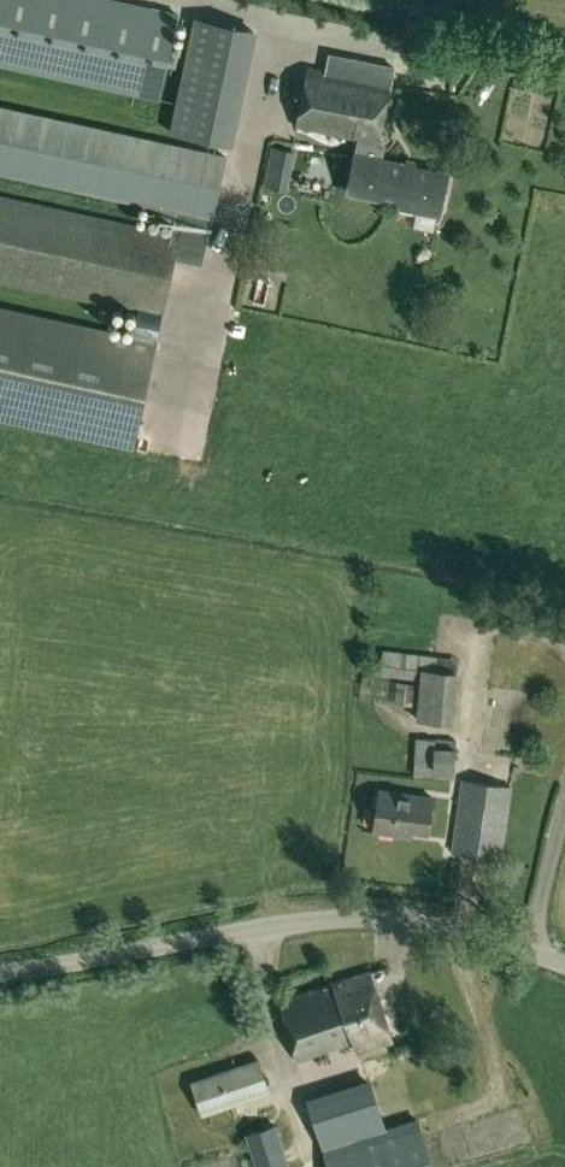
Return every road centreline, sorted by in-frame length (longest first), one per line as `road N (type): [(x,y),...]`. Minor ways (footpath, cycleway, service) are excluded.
road 1 (unclassified): [(564,966),(384,921),(292,923),(0,971)]

